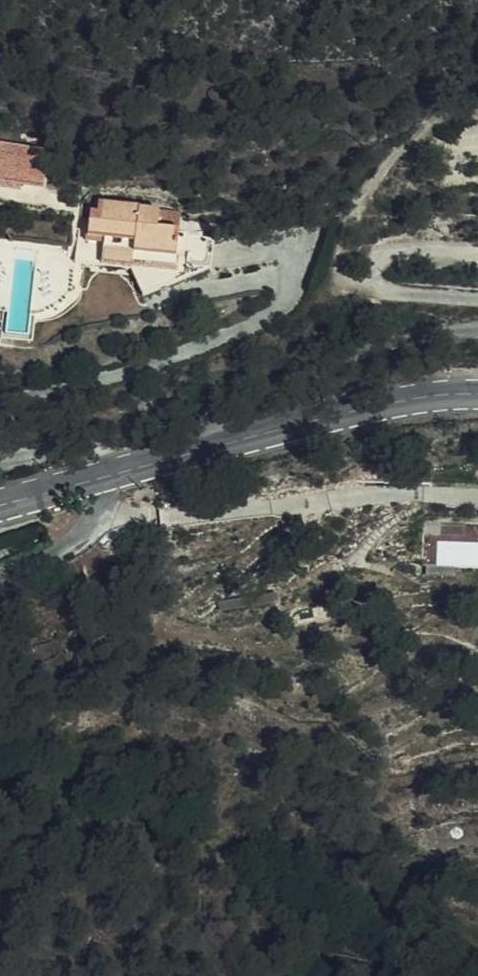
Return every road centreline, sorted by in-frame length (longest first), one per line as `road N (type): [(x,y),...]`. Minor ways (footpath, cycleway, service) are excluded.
road 1 (secondary): [(106,475),(395,402),(477,392)]
road 2 (residential): [(106,475),(103,512),(78,542),(0,582)]

